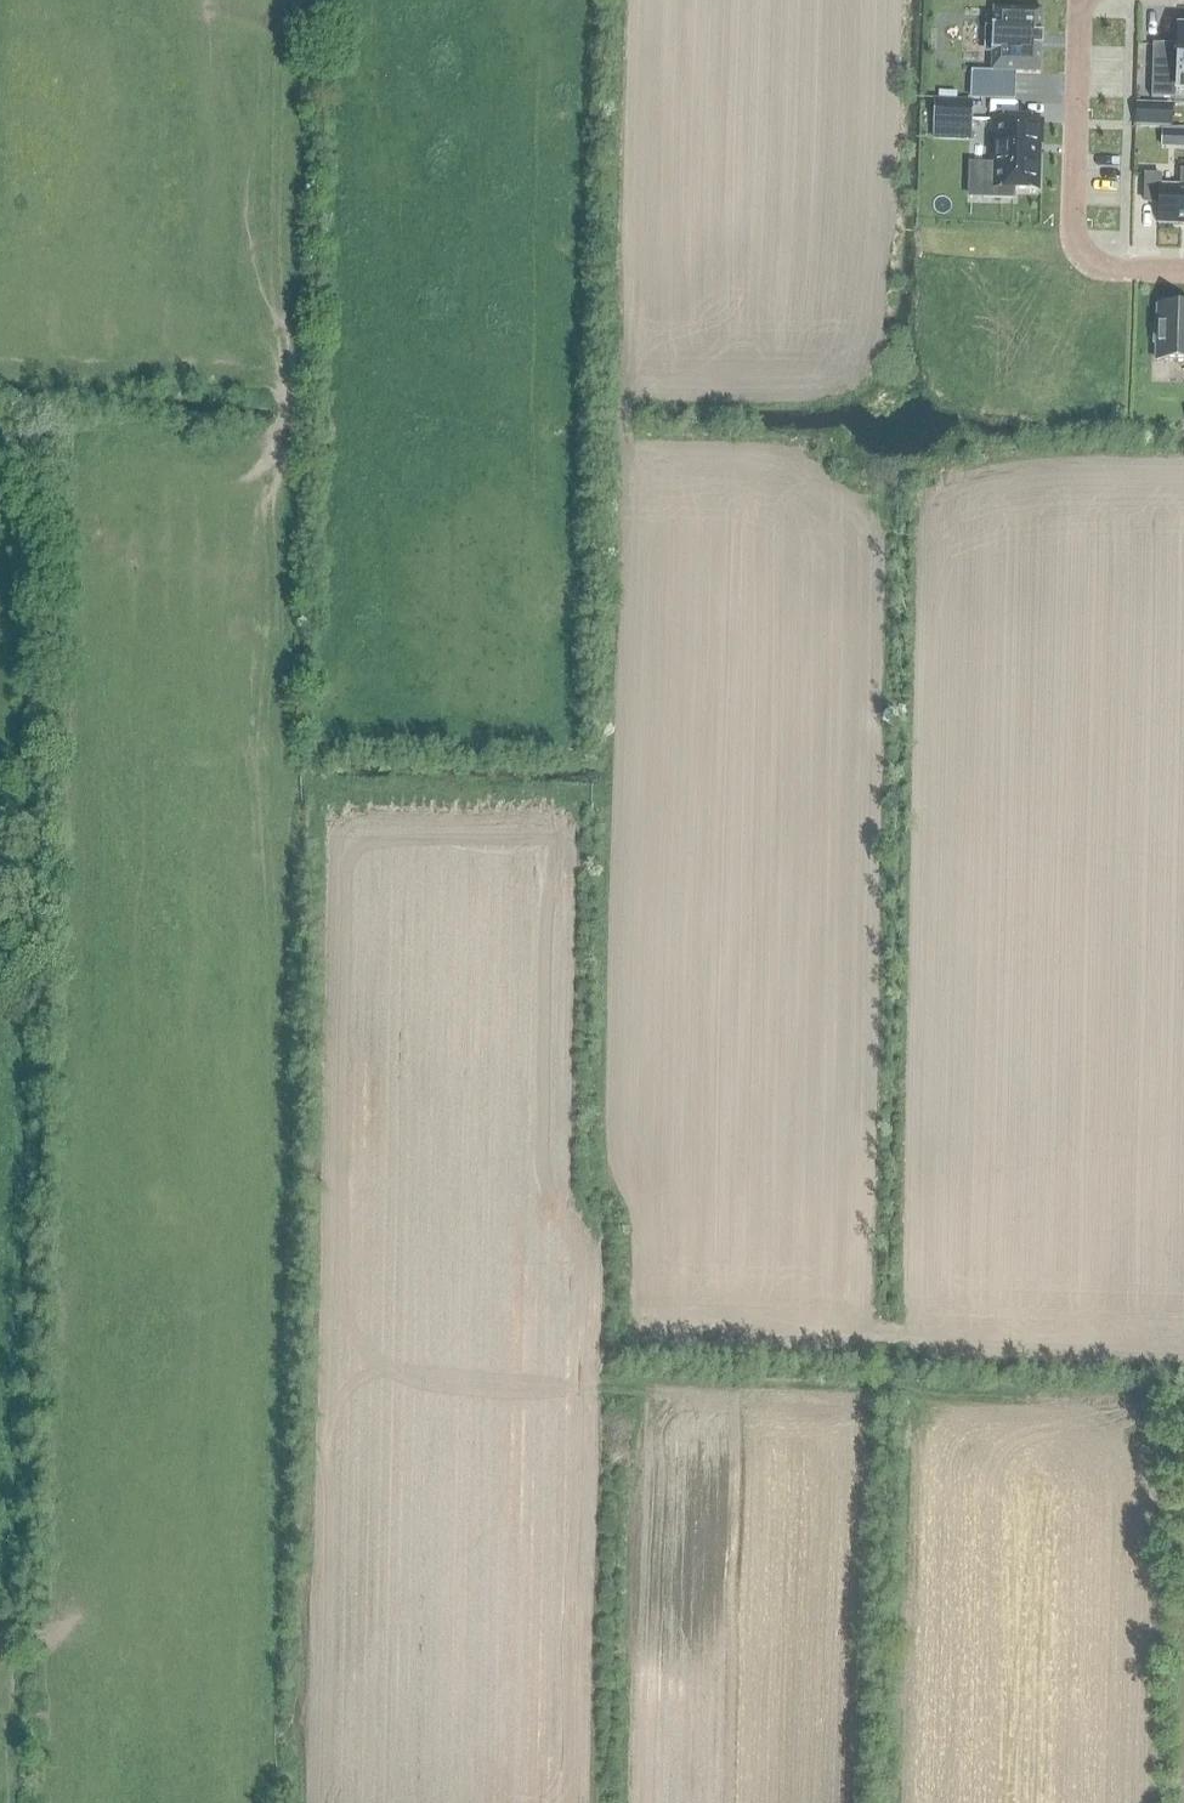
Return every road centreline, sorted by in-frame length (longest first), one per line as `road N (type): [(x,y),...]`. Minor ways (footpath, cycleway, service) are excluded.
road 1 (track): [(0,513),(16,552),(23,639),(23,902)]
road 2 (residential): [(1183,265),(1088,261),(1072,240),(1080,0)]

